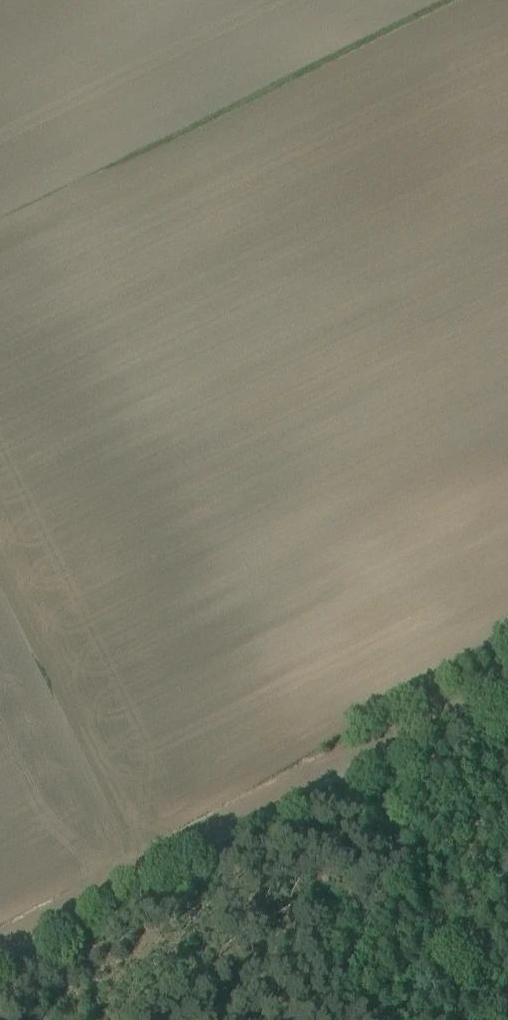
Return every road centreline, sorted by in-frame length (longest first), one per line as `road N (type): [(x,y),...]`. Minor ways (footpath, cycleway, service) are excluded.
road 1 (track): [(0,944),(336,772),(507,673)]

